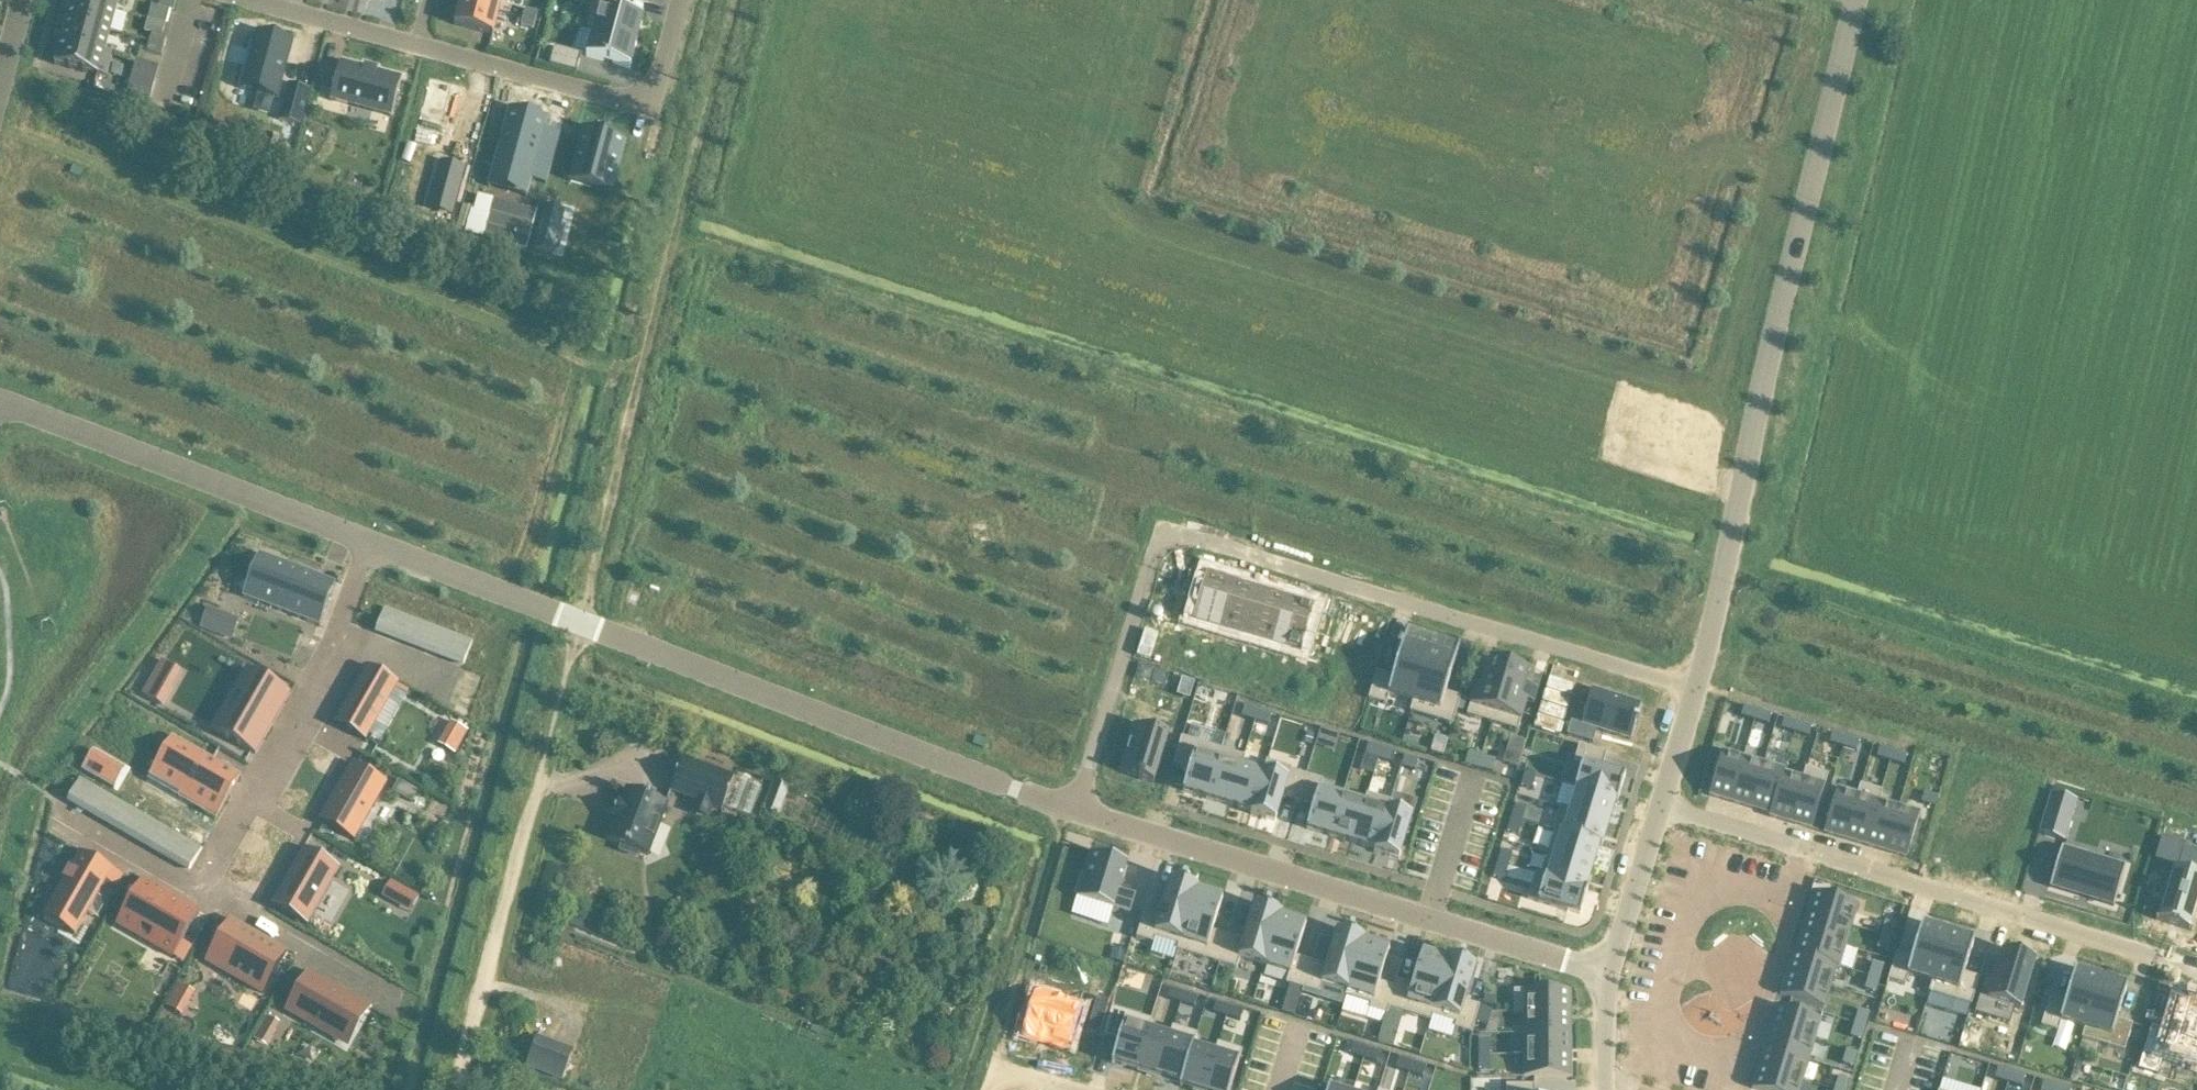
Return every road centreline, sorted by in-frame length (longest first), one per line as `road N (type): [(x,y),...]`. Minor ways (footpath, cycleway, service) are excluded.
road 1 (track): [(457,1089),(733,0)]
road 2 (residential): [(1694,688),(1164,529),(1073,810)]
road 3 (residential): [(372,543),(1073,810)]
road 4 (residential): [(1073,810),(1608,974)]
road 5 (residential): [(1801,216),(1546,151),(1500,122),(1327,68)]
road 6 (residential): [(1694,688),(1801,216)]
road 7 (residential): [(2196,968),(1808,854)]
road 8 (residential): [(1,399),(372,543)]
road 9 (residential): [(207,895),(330,662),(372,543)]
road 10 (residential): [(419,43),(614,96),(643,96),(662,74),(681,0)]
road 11 (residential): [(1808,854),(1739,1089)]
road 12 (residential): [(1801,216),(1855,0)]
road 13 (residential): [(377,985),(207,895)]
road 14 (residential): [(1608,974),(1657,811)]
road 15 (residential): [(256,0),(419,43)]
road 16 (residential): [(207,895),(70,815)]
road 17 (residential): [(1808,854),(1657,811)]
road 18 (residential): [(1211,74),(1319,101),(1327,68)]
road 19 (residential): [(1657,811),(1694,688)]

